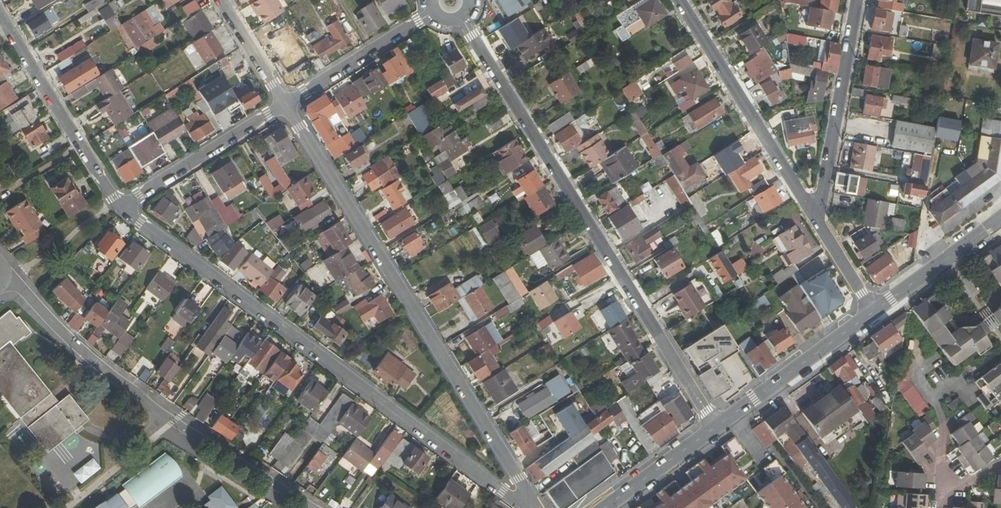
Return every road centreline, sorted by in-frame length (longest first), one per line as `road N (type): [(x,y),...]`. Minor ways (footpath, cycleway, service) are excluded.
road 1 (residential): [(528,497),(502,492),(123,207)]
road 2 (residential): [(464,20),(717,427)]
road 3 (residential): [(528,497),(285,104)]
road 4 (residential): [(321,507),(177,419),(64,335),(8,278)]
road 5 (residential): [(679,0),(813,212)]
road 6 (residential): [(123,207),(0,16)]
road 7 (unclassified): [(813,212),(825,193),(858,0)]
road 8 (primary): [(717,427),(876,311)]
road 9 (residential): [(285,104),(123,207)]
road 10 (residential): [(429,11),(285,104)]
road 11 (primary): [(876,311),(1000,219)]
road 12 (primary): [(603,507),(717,427)]
road 13 (residential): [(285,104),(221,0)]

